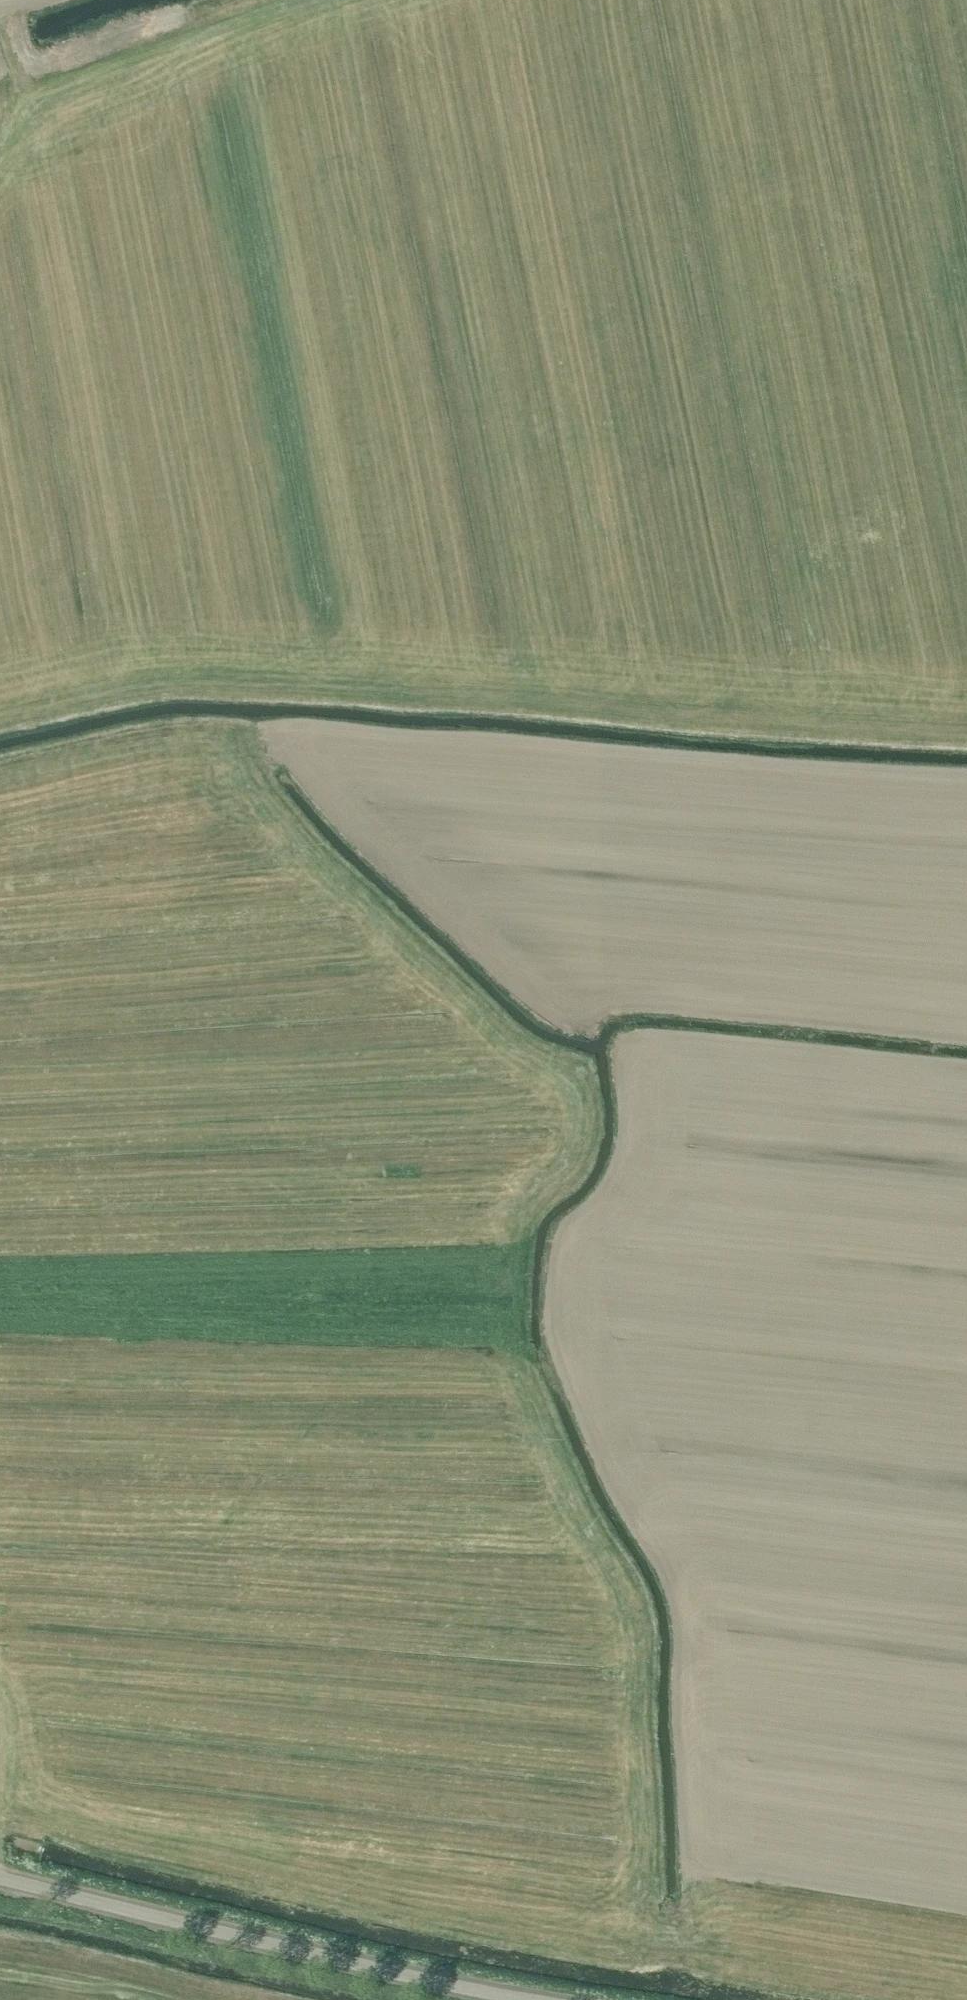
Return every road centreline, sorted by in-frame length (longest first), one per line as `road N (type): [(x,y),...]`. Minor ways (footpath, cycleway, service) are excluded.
road 1 (unclassified): [(546,1999),(0,1878)]

